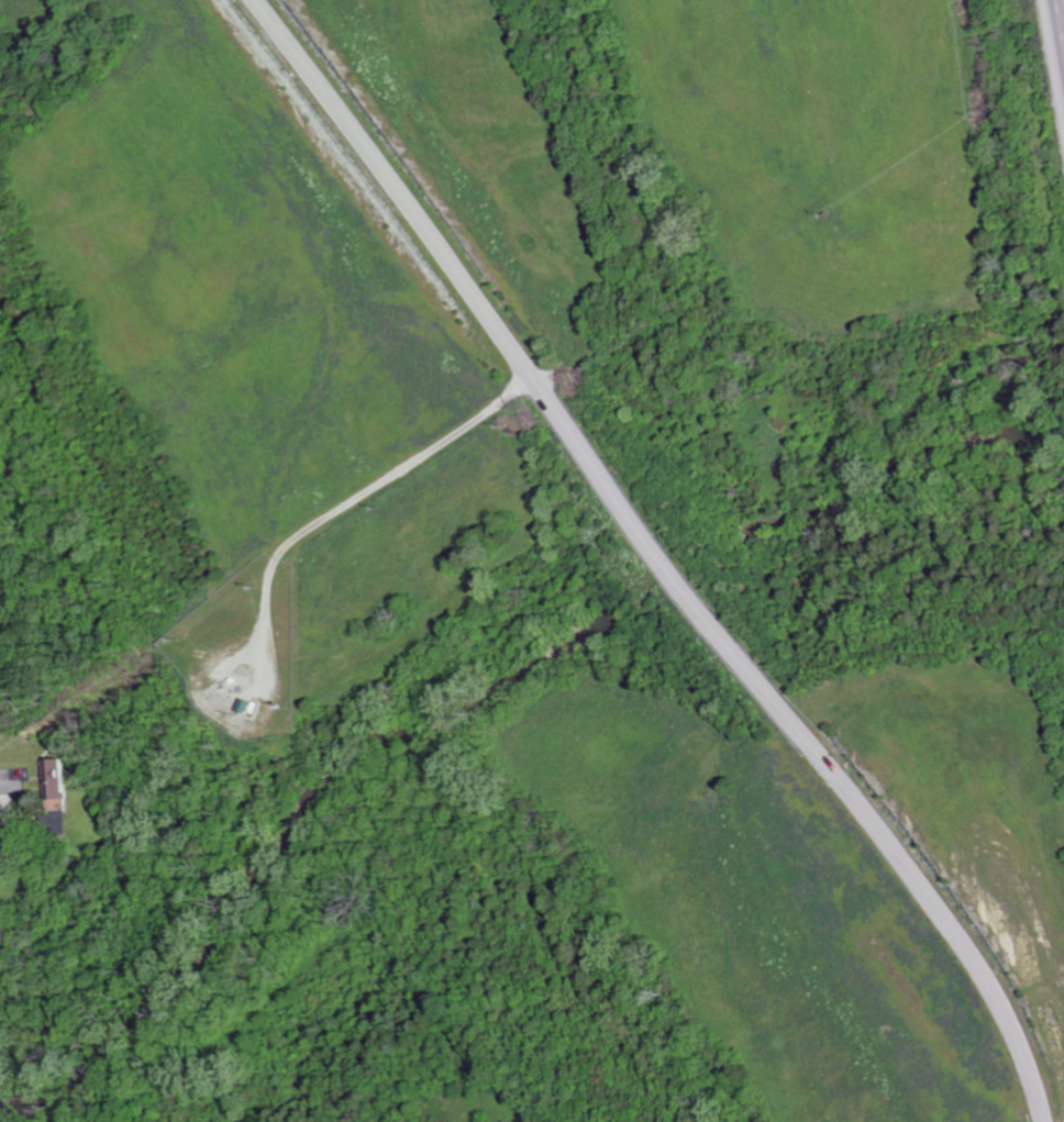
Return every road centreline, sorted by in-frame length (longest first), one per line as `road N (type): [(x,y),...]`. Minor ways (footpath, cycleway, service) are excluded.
road 1 (residential): [(250,0),(833,780),(977,957),(1048,1099),(1050,1121)]

